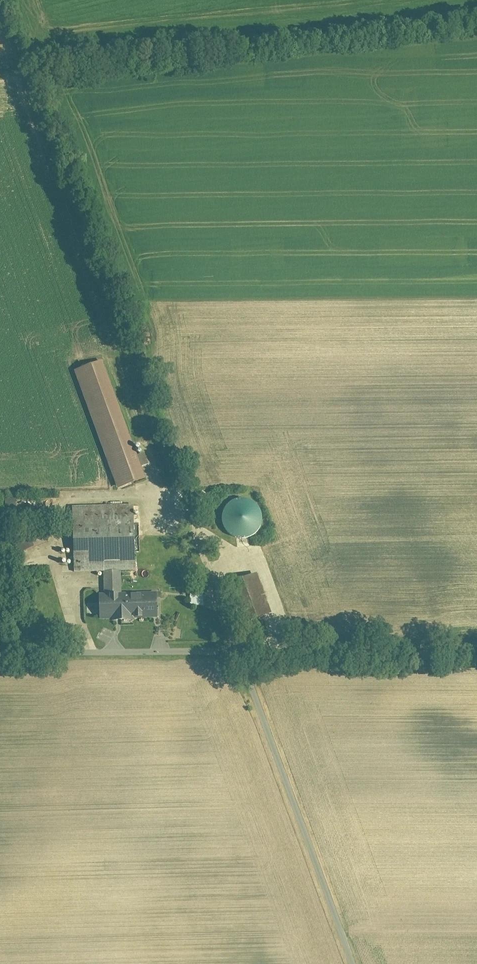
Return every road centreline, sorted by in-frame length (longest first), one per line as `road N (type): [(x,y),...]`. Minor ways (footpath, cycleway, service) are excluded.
road 1 (residential): [(350,963),(234,651)]
road 2 (residential): [(234,651),(476,652)]
road 3 (residential): [(0,652),(234,651)]

